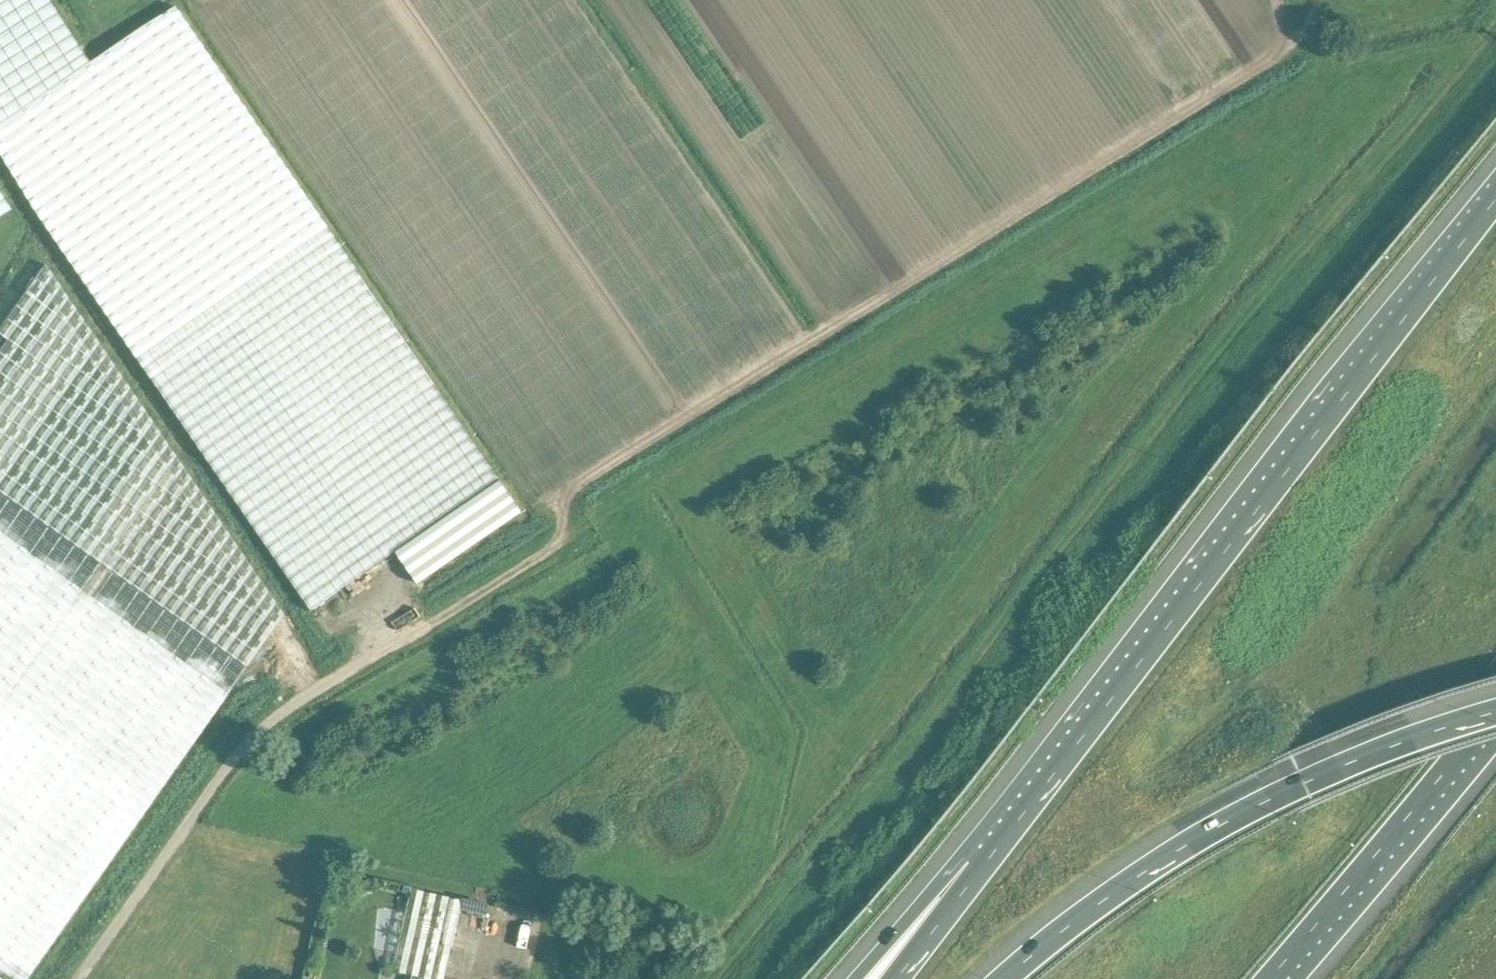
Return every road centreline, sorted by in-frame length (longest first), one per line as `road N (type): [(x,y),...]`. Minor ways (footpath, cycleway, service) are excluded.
road 1 (motorway): [(1495,196),(981,868)]
road 2 (unclassified): [(77,978),(232,760),(263,730),(562,541)]
road 3 (motorway): [(1495,713),(1281,793),(1133,879),(1005,978)]
road 4 (motorway): [(1269,978),(1495,709)]
road 5 (motorway): [(981,868),(858,978)]
road 6 (motorway): [(981,868),(892,978)]

